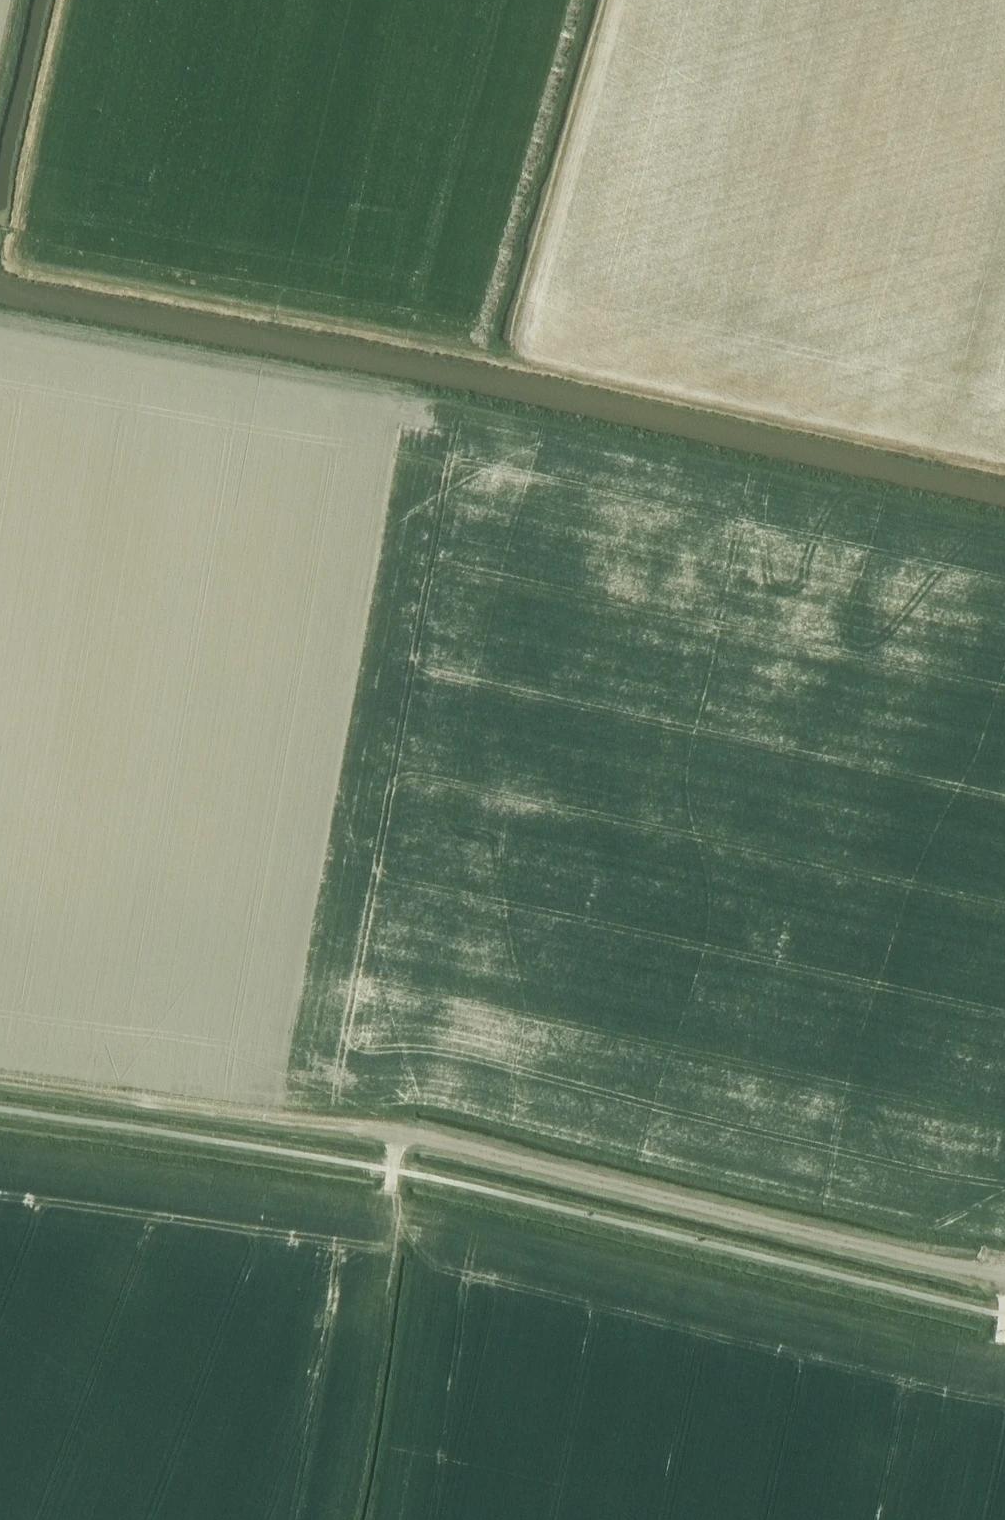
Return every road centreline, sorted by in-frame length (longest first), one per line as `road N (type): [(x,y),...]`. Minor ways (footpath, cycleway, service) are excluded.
road 1 (track): [(1004,1277),(399,1132),(0,1079)]

